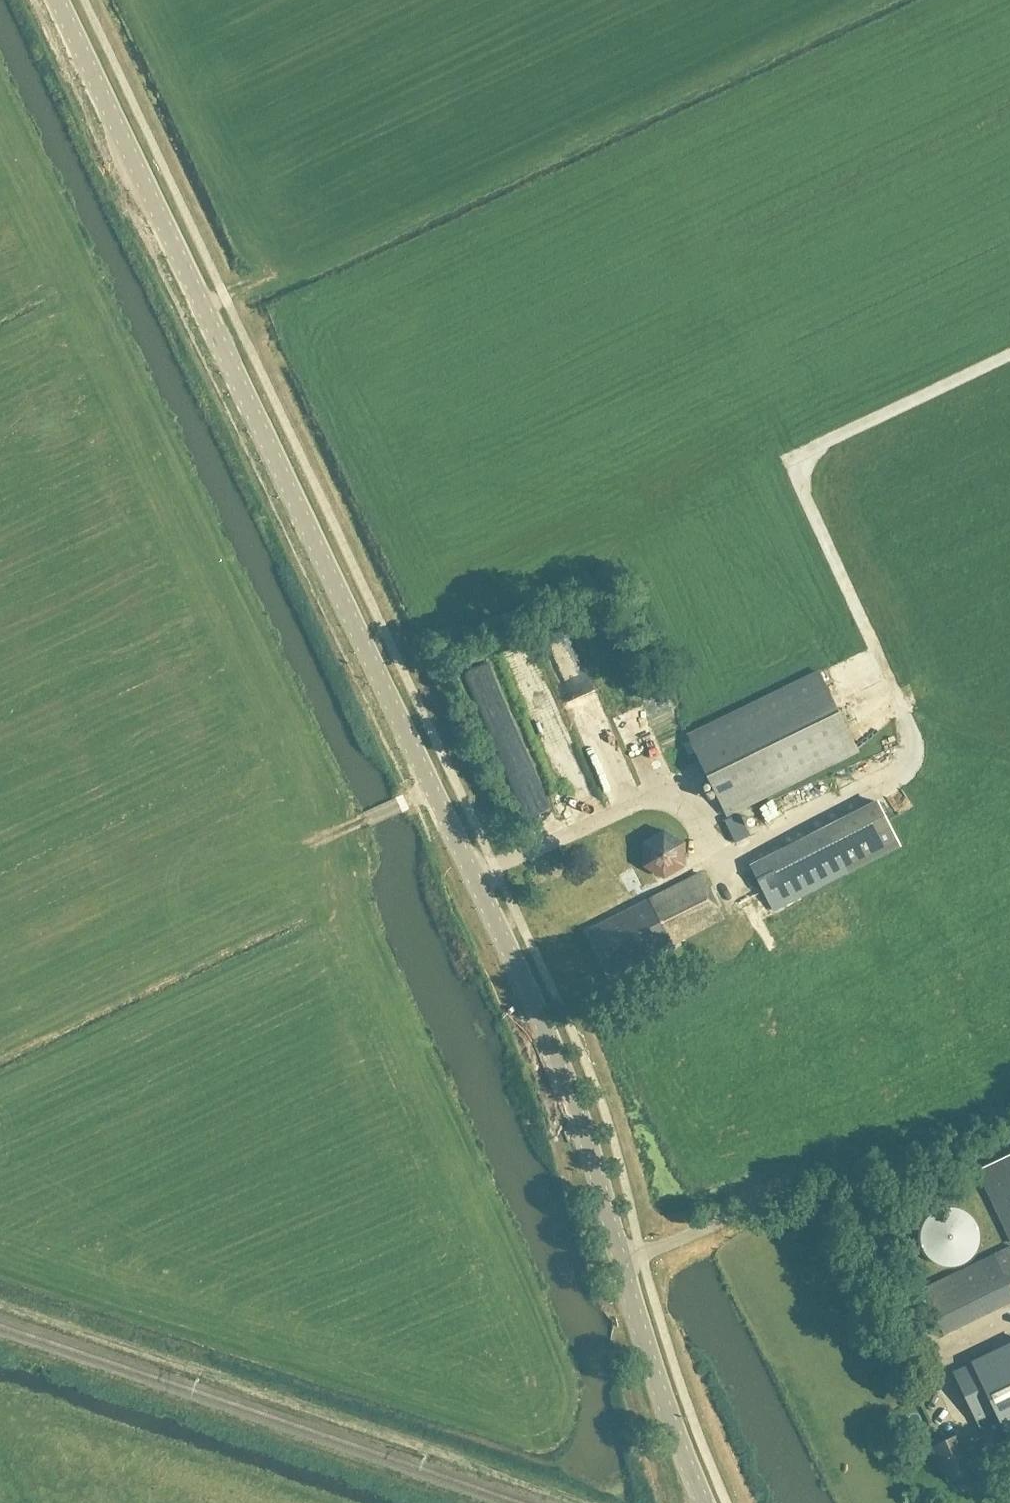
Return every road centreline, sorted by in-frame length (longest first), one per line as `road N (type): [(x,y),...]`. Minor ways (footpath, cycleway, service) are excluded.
road 1 (tertiary): [(702,1502),(649,1362),(558,1059),(52,0)]
road 2 (track): [(890,785),(908,768),(906,715),(800,473),(820,446),(1009,356)]

